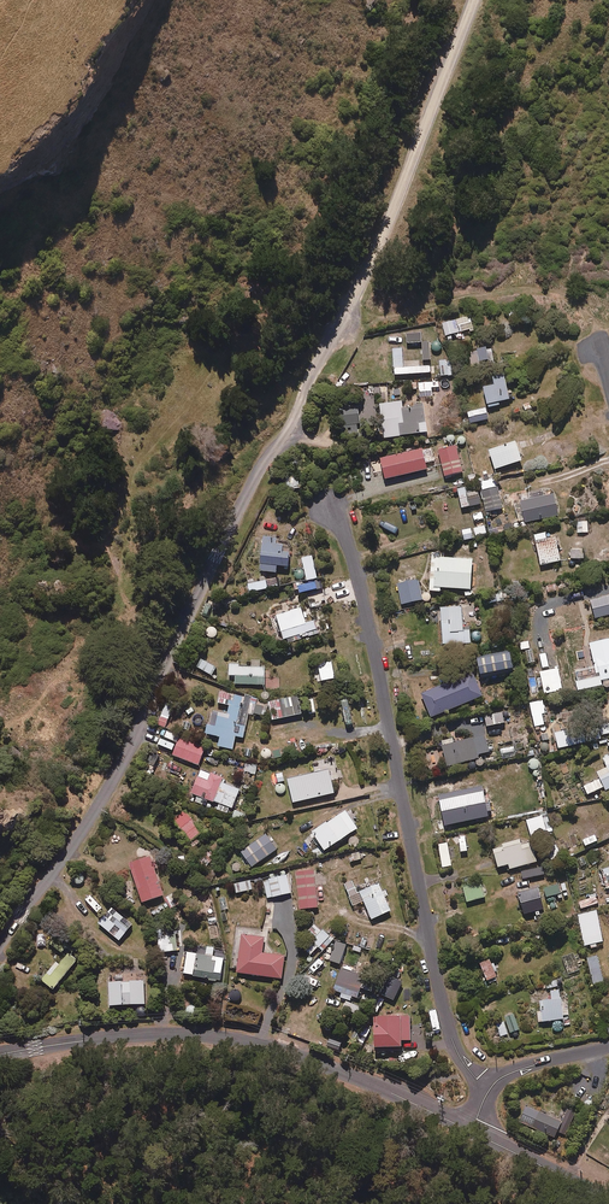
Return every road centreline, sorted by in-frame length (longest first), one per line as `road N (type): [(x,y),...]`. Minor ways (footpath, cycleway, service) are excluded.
road 1 (residential): [(0,946),(98,808),(253,482),(288,438),(314,371),(356,309),(476,0)]
road 2 (residential): [(490,1090),(451,1039),(375,650),(351,550),(330,508)]
road 3 (secondary): [(0,1056),(115,1037),(239,1040),(334,1070),(472,1132)]
road 4 (secondary): [(472,1132),(608,1198)]
road 5 (residential): [(490,1090),(519,1069),(608,1048)]

